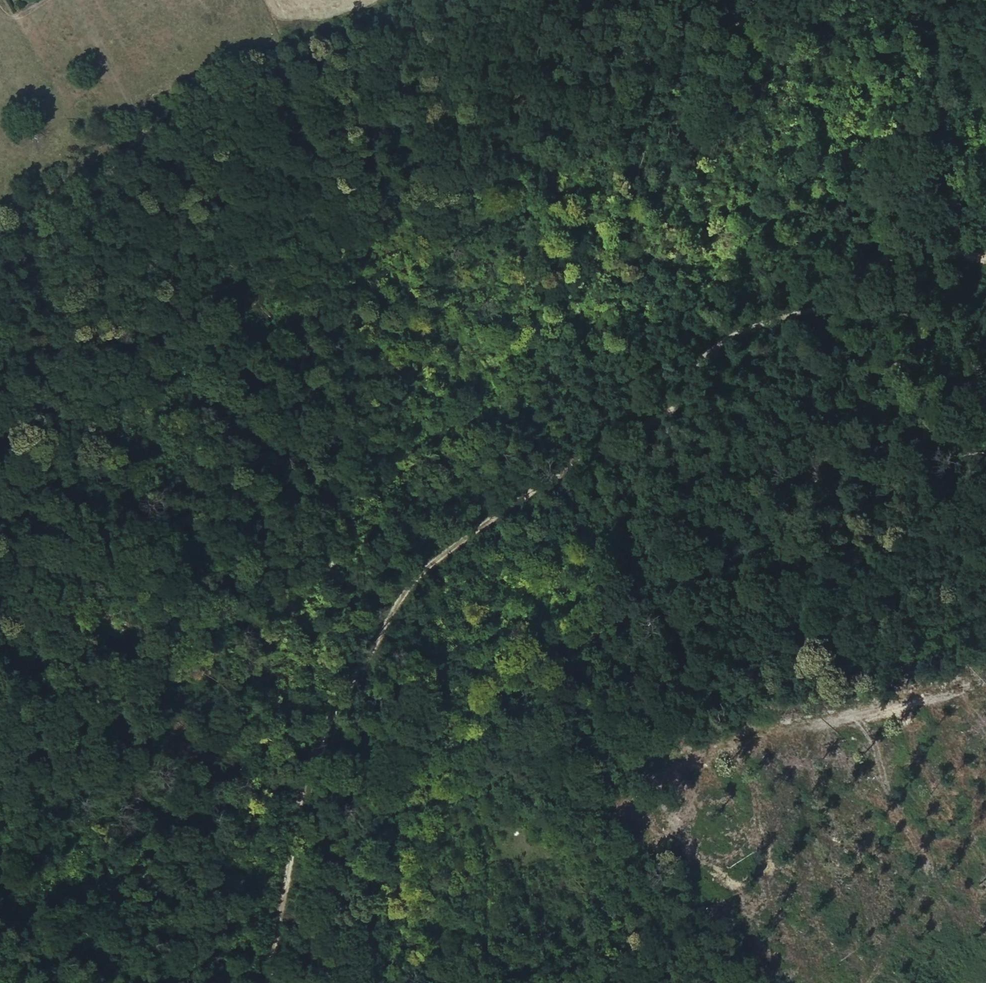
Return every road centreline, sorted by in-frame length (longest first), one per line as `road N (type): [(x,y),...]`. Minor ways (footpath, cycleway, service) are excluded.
road 1 (track): [(285,982),(331,720),(364,648),(430,547),(471,534),(678,369),(876,261),(985,283)]

